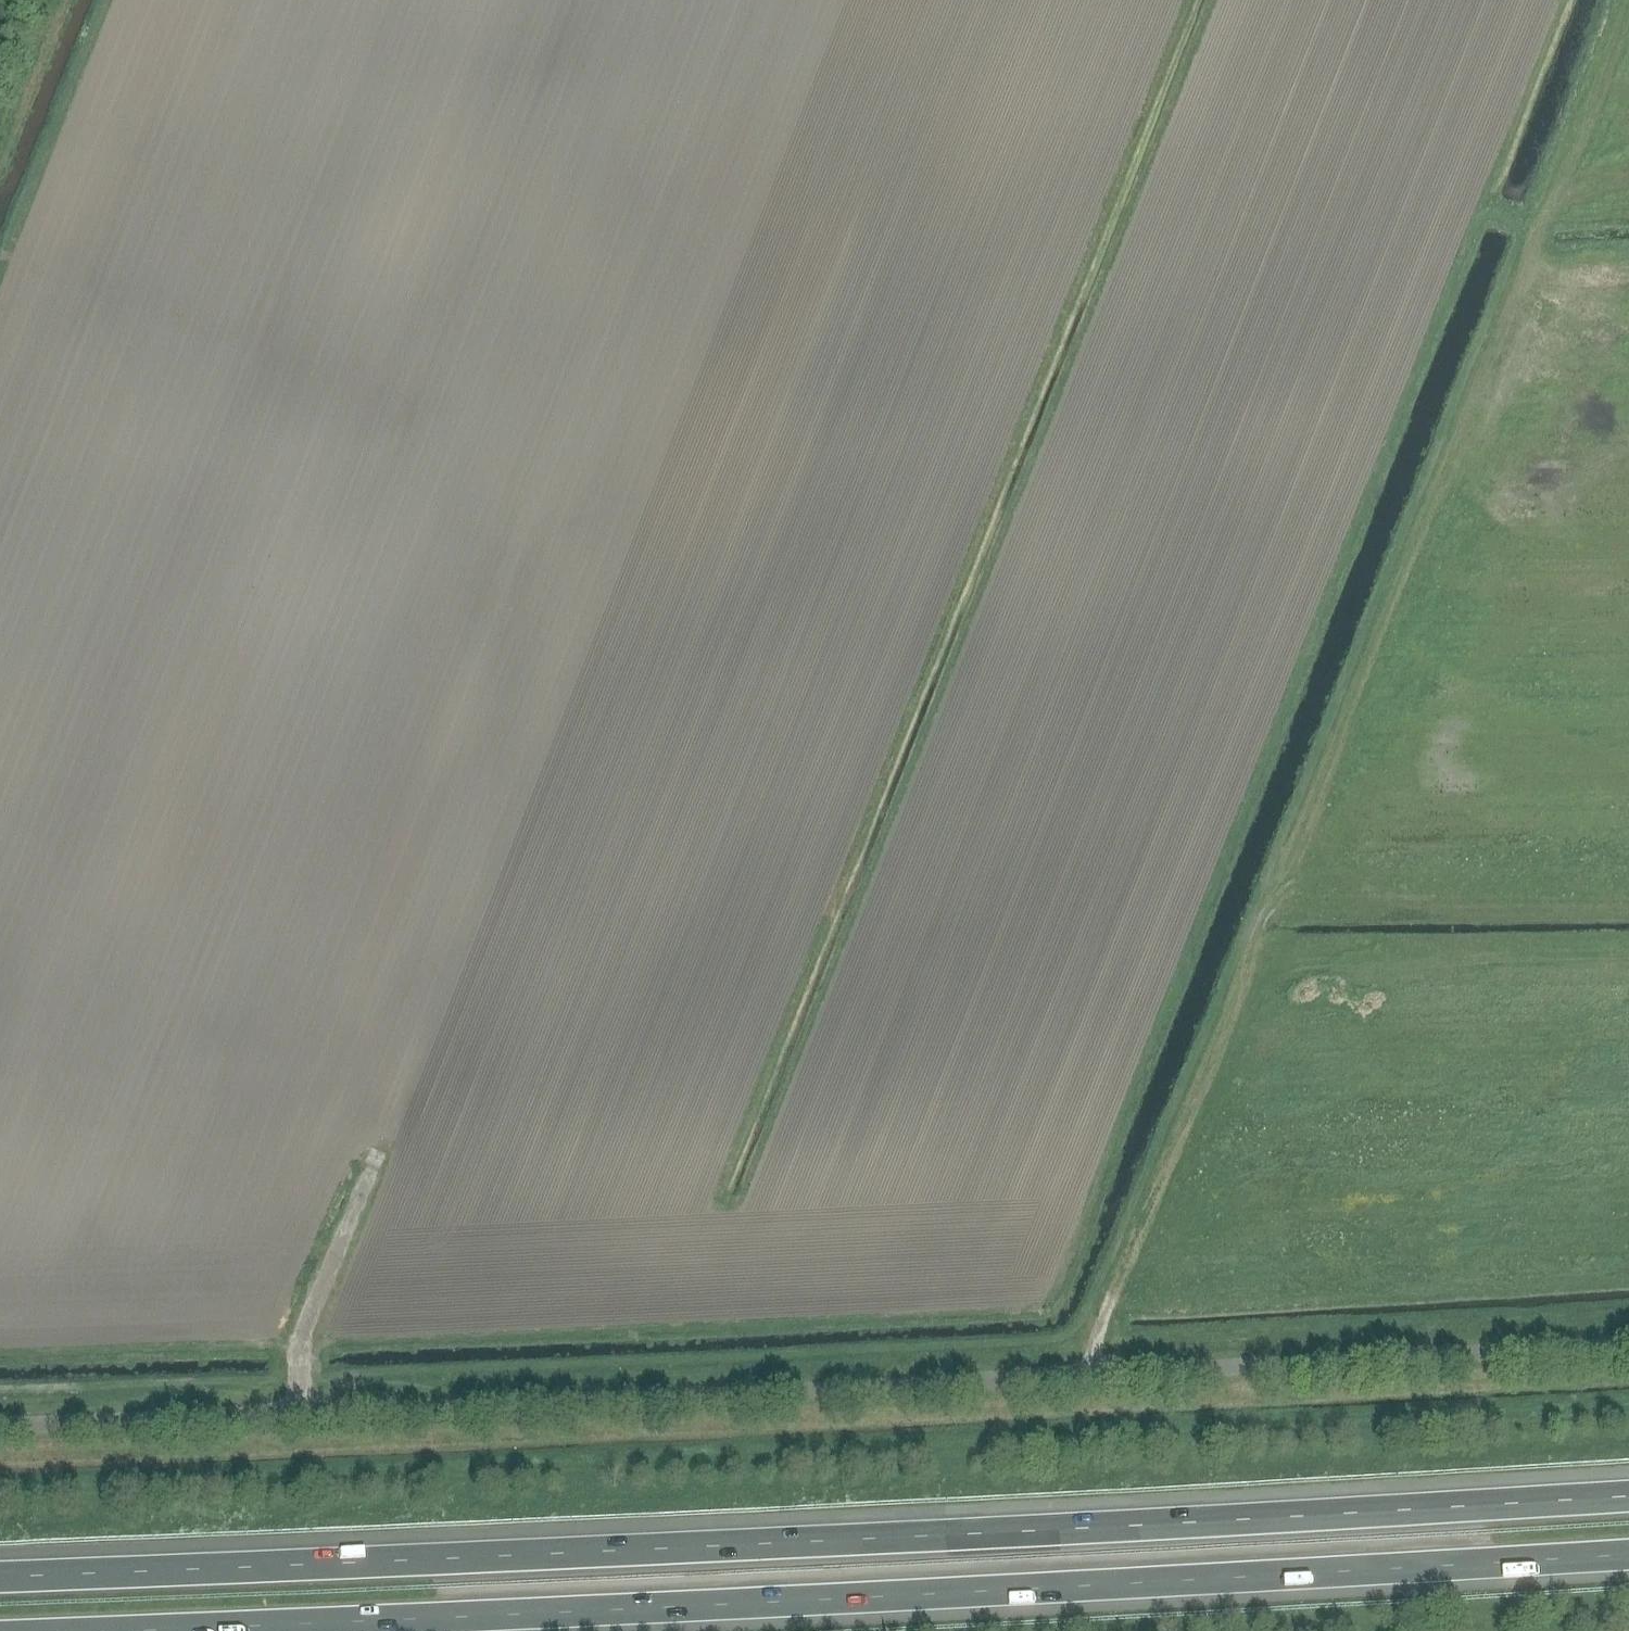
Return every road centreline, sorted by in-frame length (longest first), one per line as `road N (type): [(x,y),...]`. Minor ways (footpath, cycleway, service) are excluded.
road 1 (unclassified): [(0,1423),(753,1395),(1628,1338)]
road 2 (motorway): [(1628,1495),(0,1577)]
road 3 (motorway): [(69,1630),(1628,1552)]

